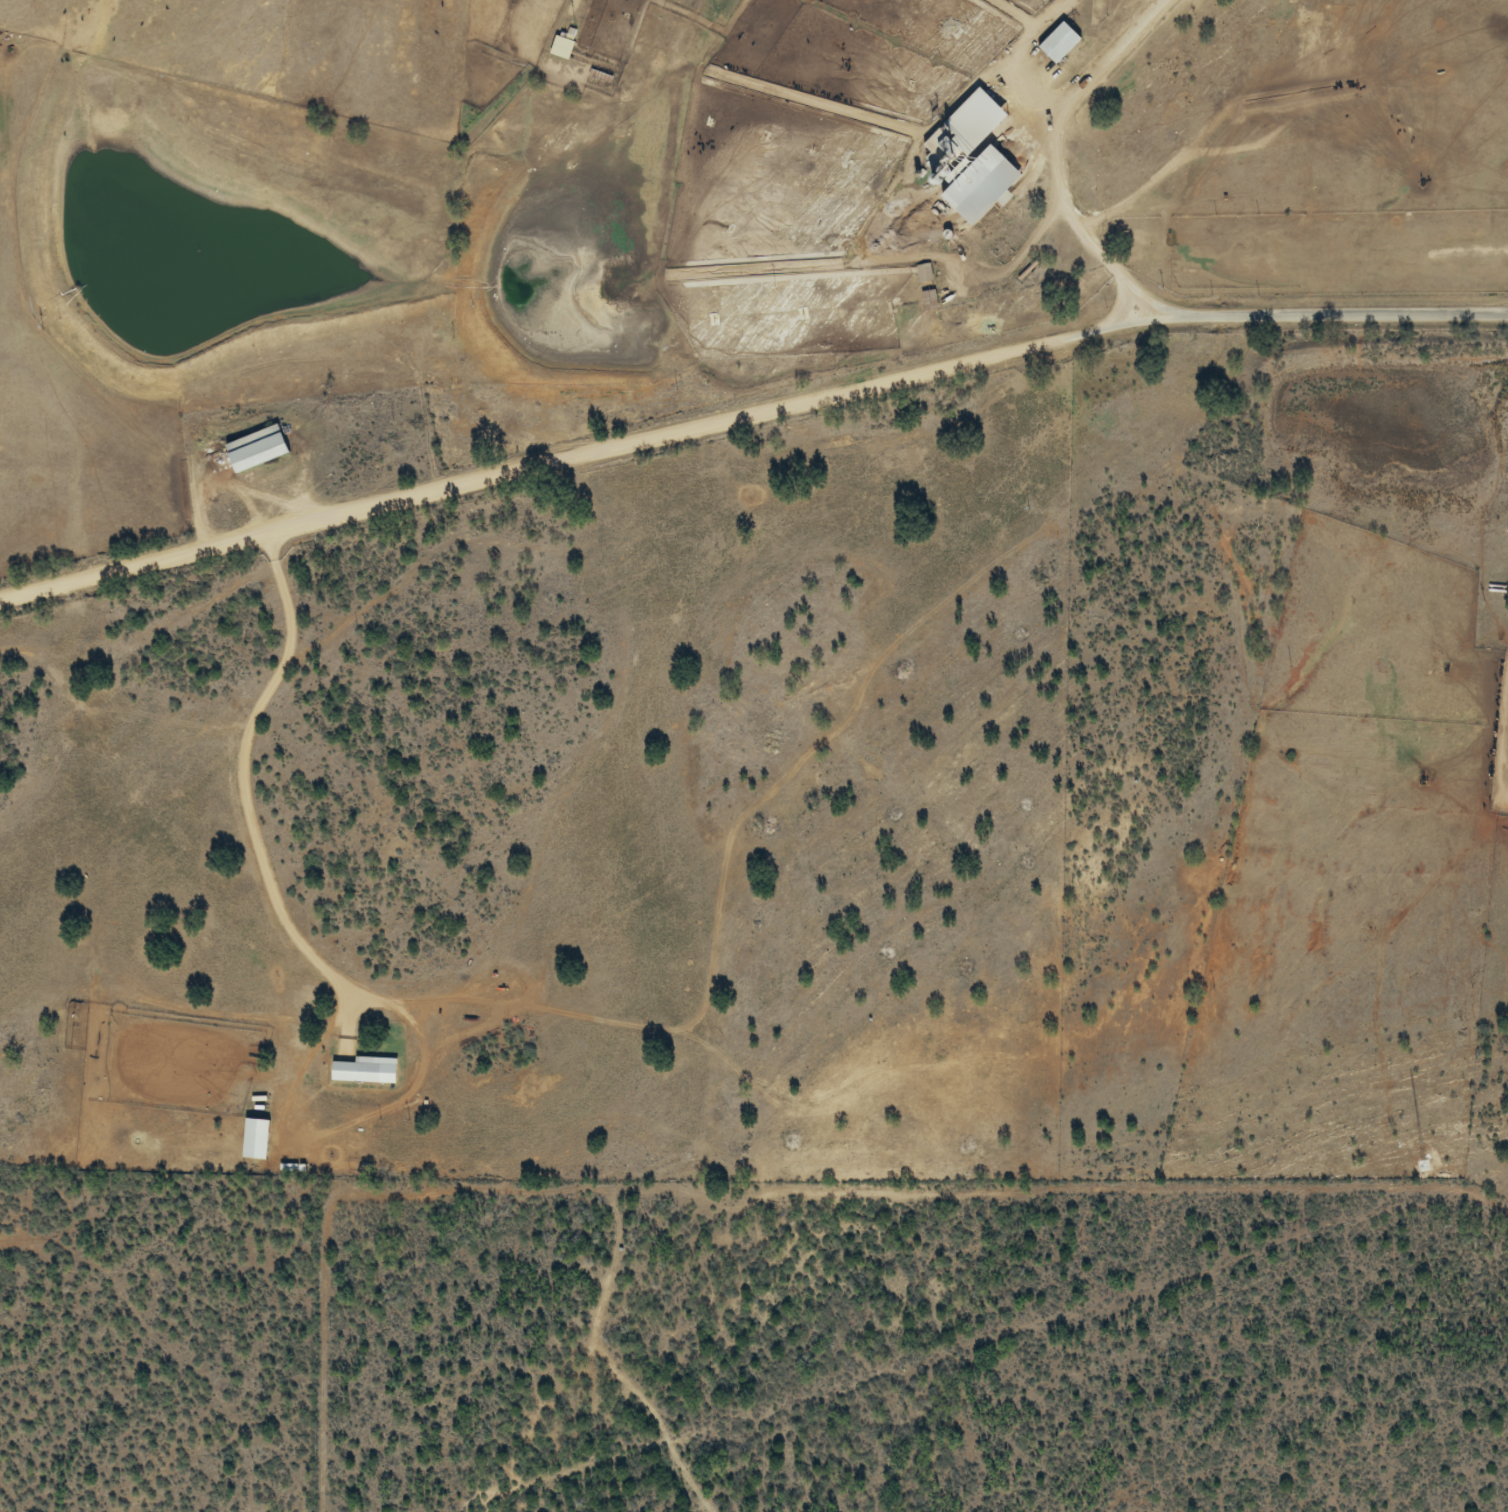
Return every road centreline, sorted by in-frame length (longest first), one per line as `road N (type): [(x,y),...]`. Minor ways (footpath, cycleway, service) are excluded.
road 1 (residential): [(0,602),(1145,316),(1507,320)]

